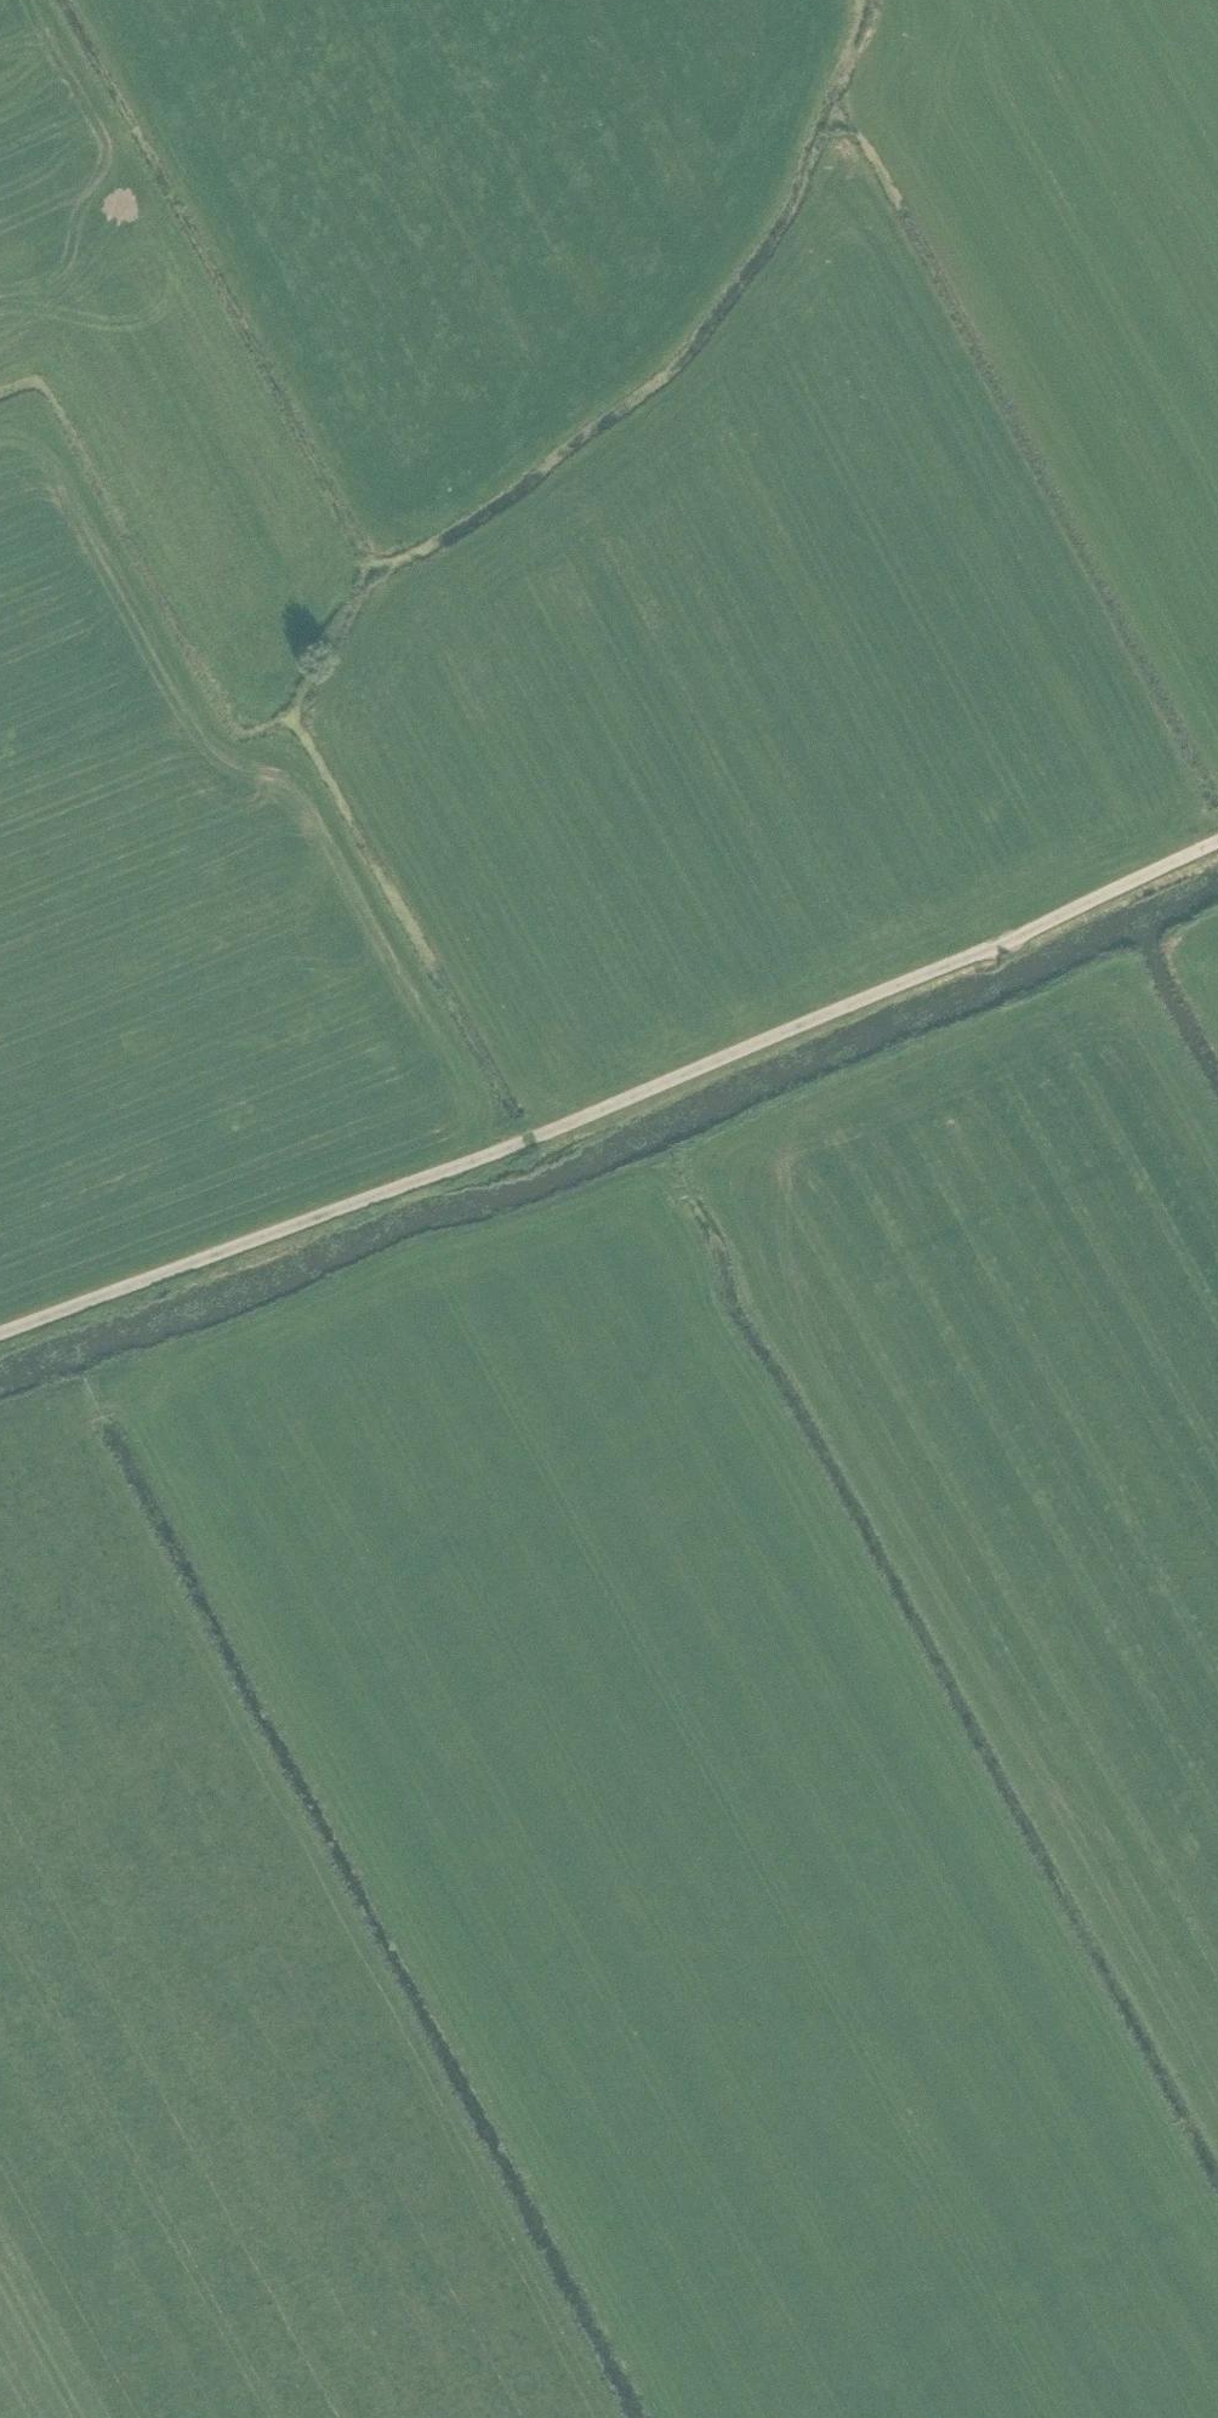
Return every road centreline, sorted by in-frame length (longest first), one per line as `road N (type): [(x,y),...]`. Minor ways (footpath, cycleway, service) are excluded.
road 1 (unclassified): [(0,1338),(552,1141),(1217,854)]

